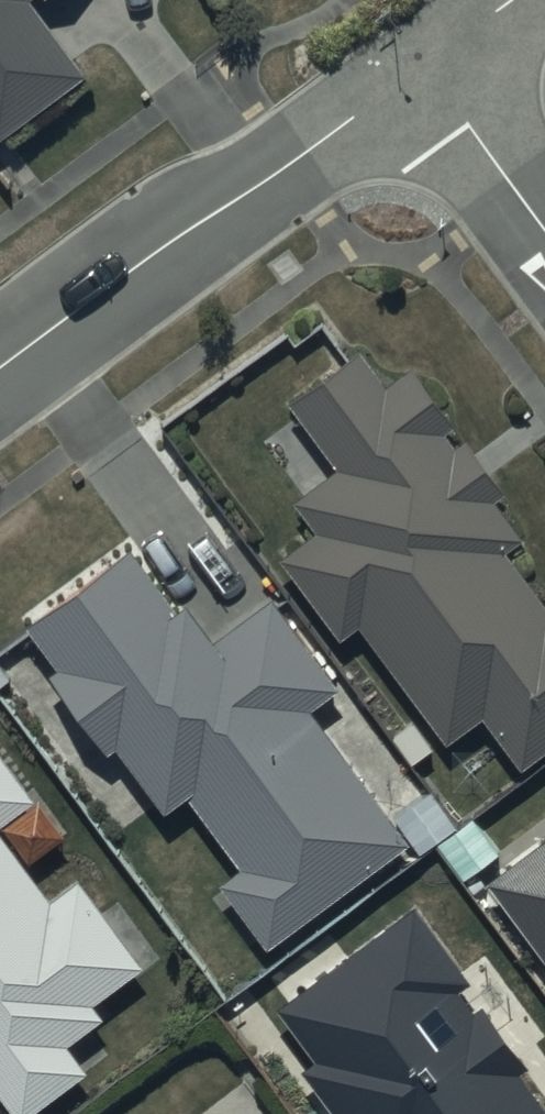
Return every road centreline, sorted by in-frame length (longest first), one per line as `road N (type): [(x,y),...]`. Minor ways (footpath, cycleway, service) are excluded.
road 1 (residential): [(0,375),(431,65)]
road 2 (residential): [(431,65),(544,222)]

